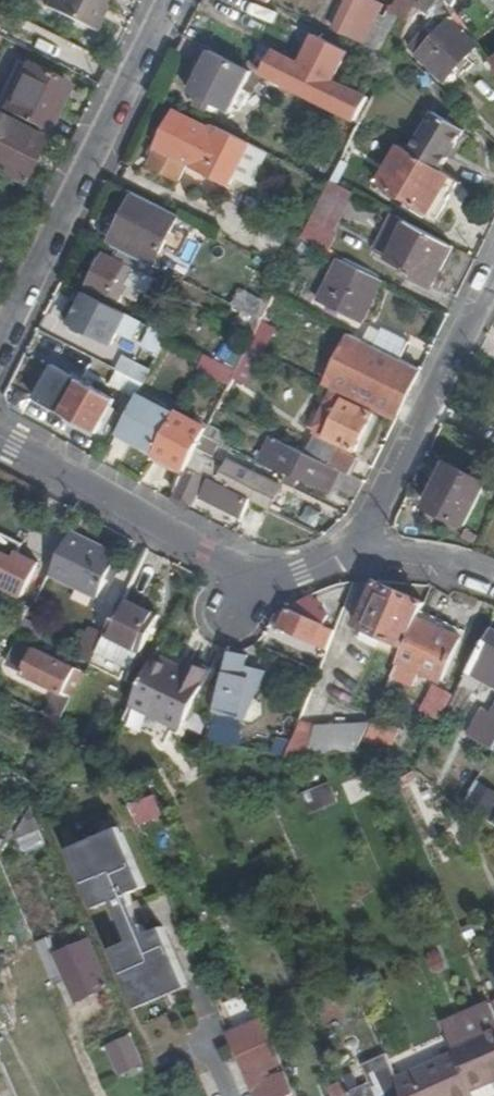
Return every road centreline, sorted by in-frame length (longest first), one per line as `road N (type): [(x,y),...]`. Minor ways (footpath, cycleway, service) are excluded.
road 1 (residential): [(0,438),(241,573),(285,581),(362,554)]
road 2 (residential): [(0,338),(170,0)]
road 3 (residential): [(362,554),(372,515),(493,275)]
road 4 (residential): [(493,579),(446,562),(362,554)]

